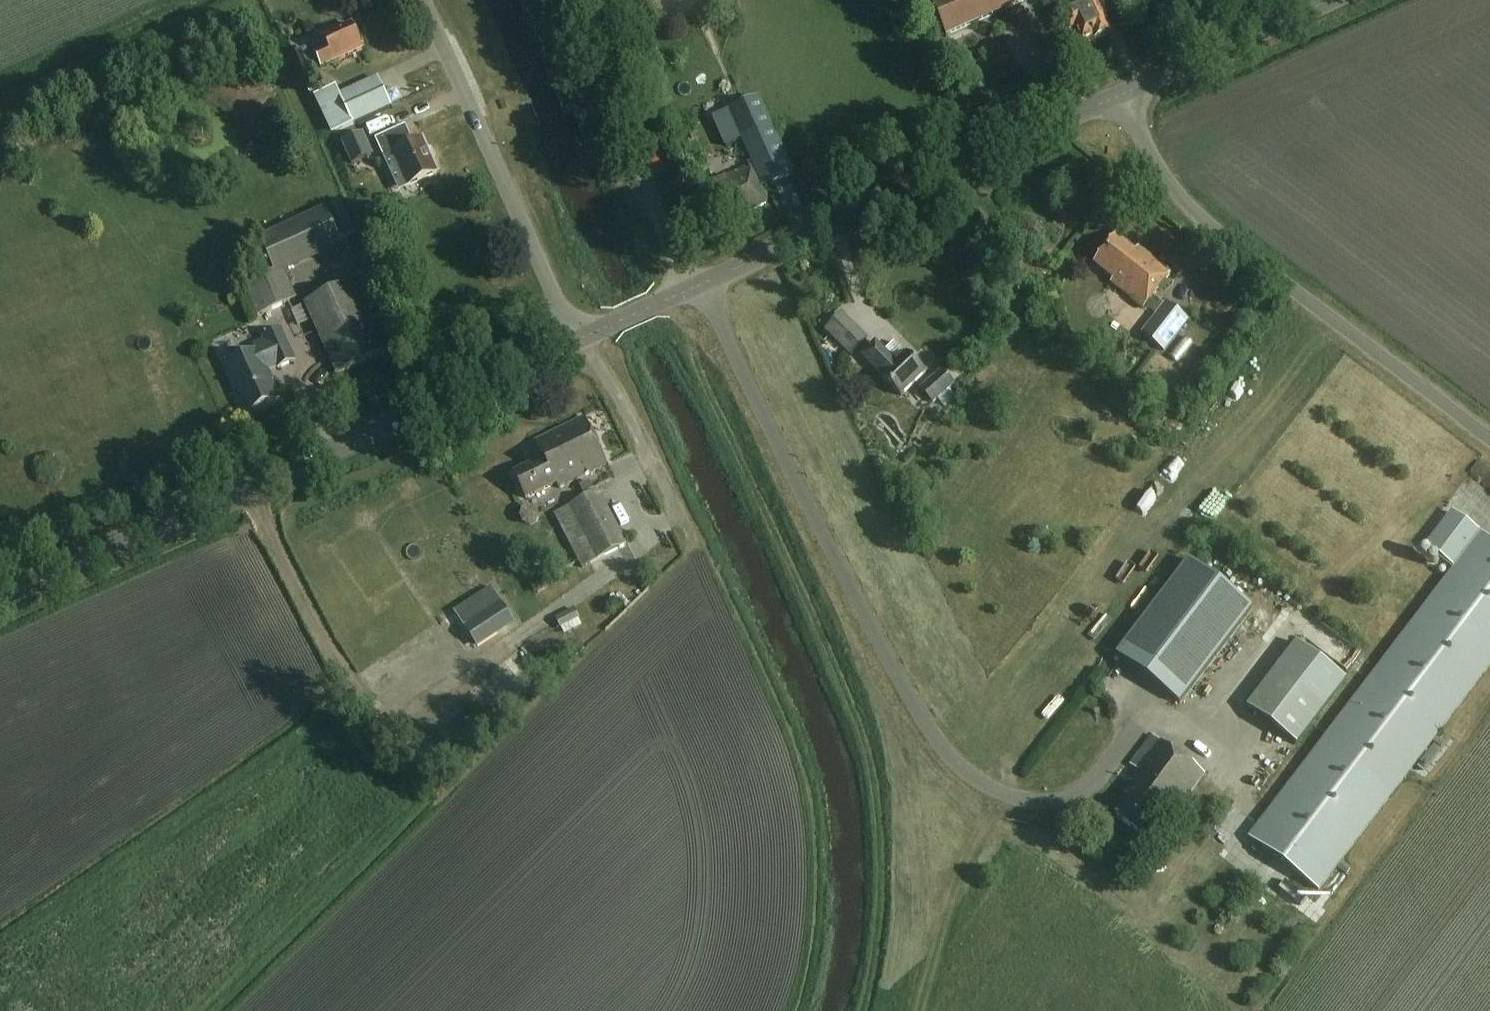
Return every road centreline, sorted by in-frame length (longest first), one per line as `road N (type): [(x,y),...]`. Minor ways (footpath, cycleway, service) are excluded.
road 1 (track): [(254,486),(355,700),(0,945)]
road 2 (tertiary): [(0,596),(574,337)]
road 3 (unclassified): [(1489,437),(1191,208),(1121,94)]
road 4 (tertiary): [(688,288),(1121,94)]
road 5 (tertiary): [(574,337),(424,0)]
road 6 (unclassified): [(688,288),(581,0)]
road 7 (tertiary): [(1121,94),(1329,0)]
road 8 (tertiary): [(574,337),(688,288)]

